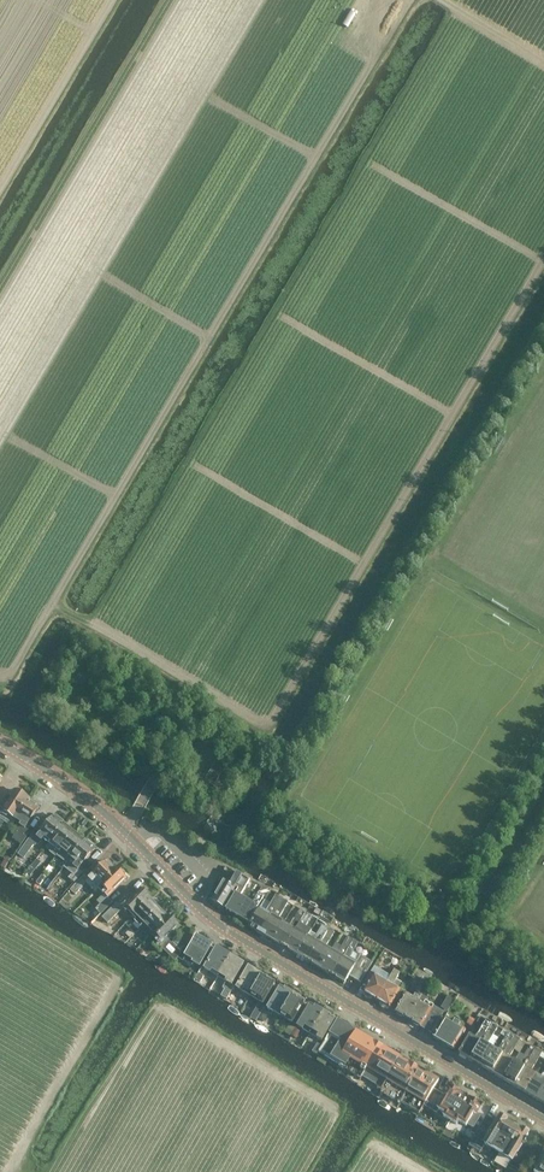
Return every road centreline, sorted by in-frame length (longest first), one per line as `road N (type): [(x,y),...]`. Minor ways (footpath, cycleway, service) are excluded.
road 1 (secondary): [(543,1121),(223,929),(79,791),(0,744)]

